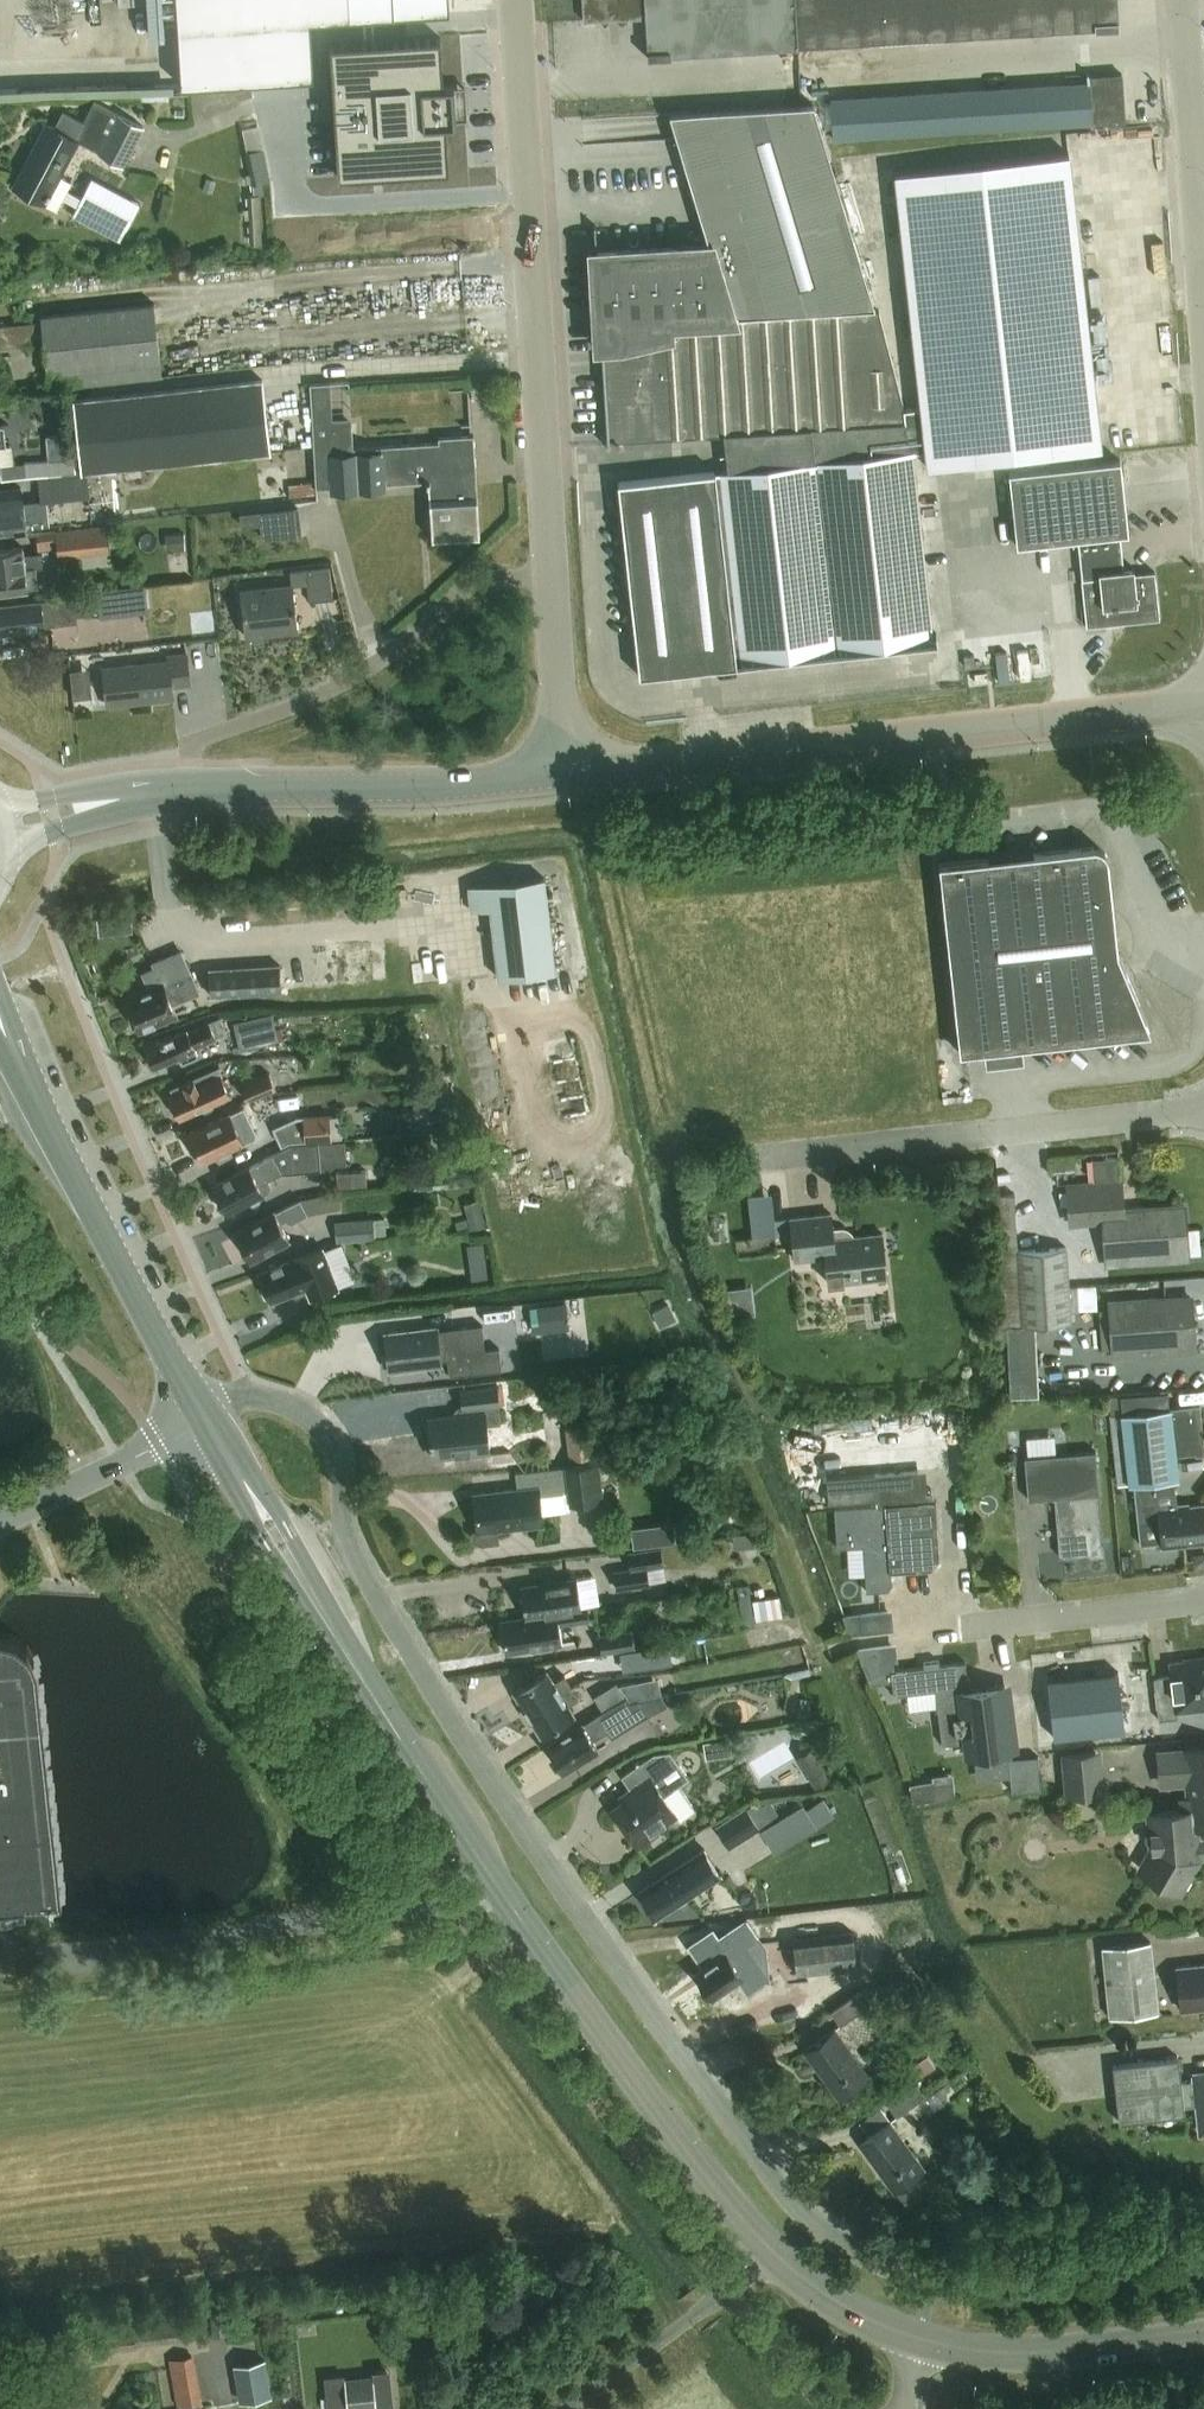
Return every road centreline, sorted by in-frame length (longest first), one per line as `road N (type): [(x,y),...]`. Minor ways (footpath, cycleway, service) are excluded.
road 1 (residential): [(1203,2261),(1141,2274),(971,2287),(877,2264),(808,2219),(694,2074),(449,1718),(354,1554),(338,1474),(319,1430),(274,1398),(202,1409)]
road 2 (secondary): [(202,1409),(434,1788),(697,2161),(798,2278),(859,2316),(922,2340)]
road 3 (unclassified): [(560,774),(514,0)]
road 4 (unclassified): [(1203,705),(560,774)]
road 5 (unclassified): [(778,1153),(1203,1112)]
road 6 (unclassified): [(560,774),(453,787),(169,785)]
road 7 (secondary): [(202,1409),(21,1066)]
road 8 (unclassified): [(1203,306),(1182,0)]
road 9 (secondary): [(922,2340),(995,2355),(1053,2355),(1203,2337)]
road 10 (unclassified): [(960,1628),(1203,1599)]
road 11 (unclassified): [(5,821),(169,785)]

